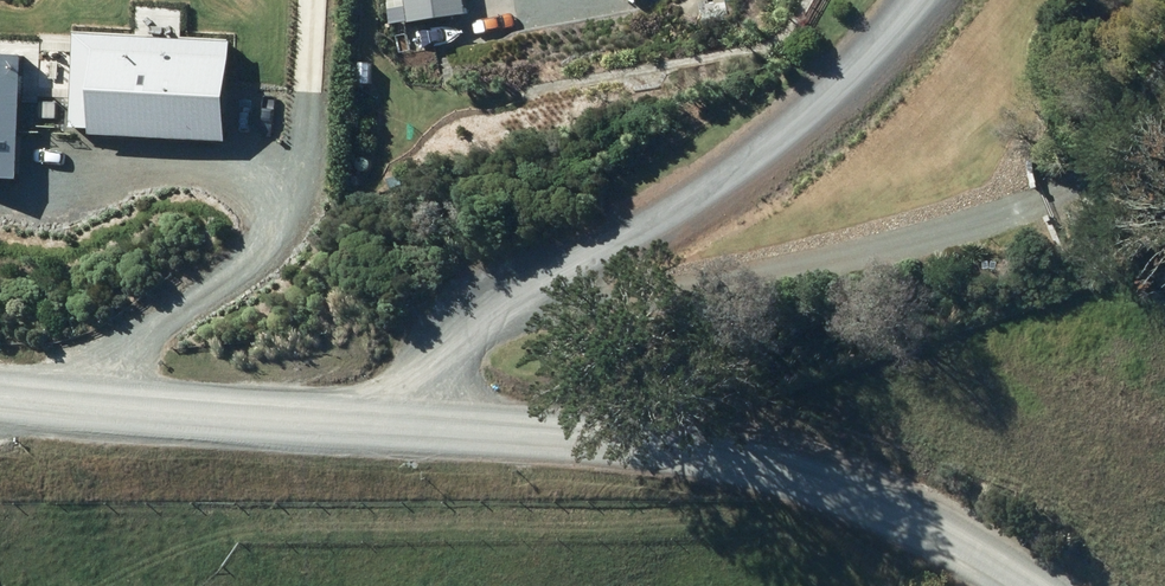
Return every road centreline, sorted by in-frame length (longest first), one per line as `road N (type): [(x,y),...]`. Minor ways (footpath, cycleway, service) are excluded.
road 1 (residential): [(924,0),(863,75),(757,164),(469,330),(423,392),(417,424)]
road 2 (tertiary): [(1019,585),(858,492),(761,455),(653,435),(417,424)]
road 3 (tertiary): [(417,424),(0,384)]

